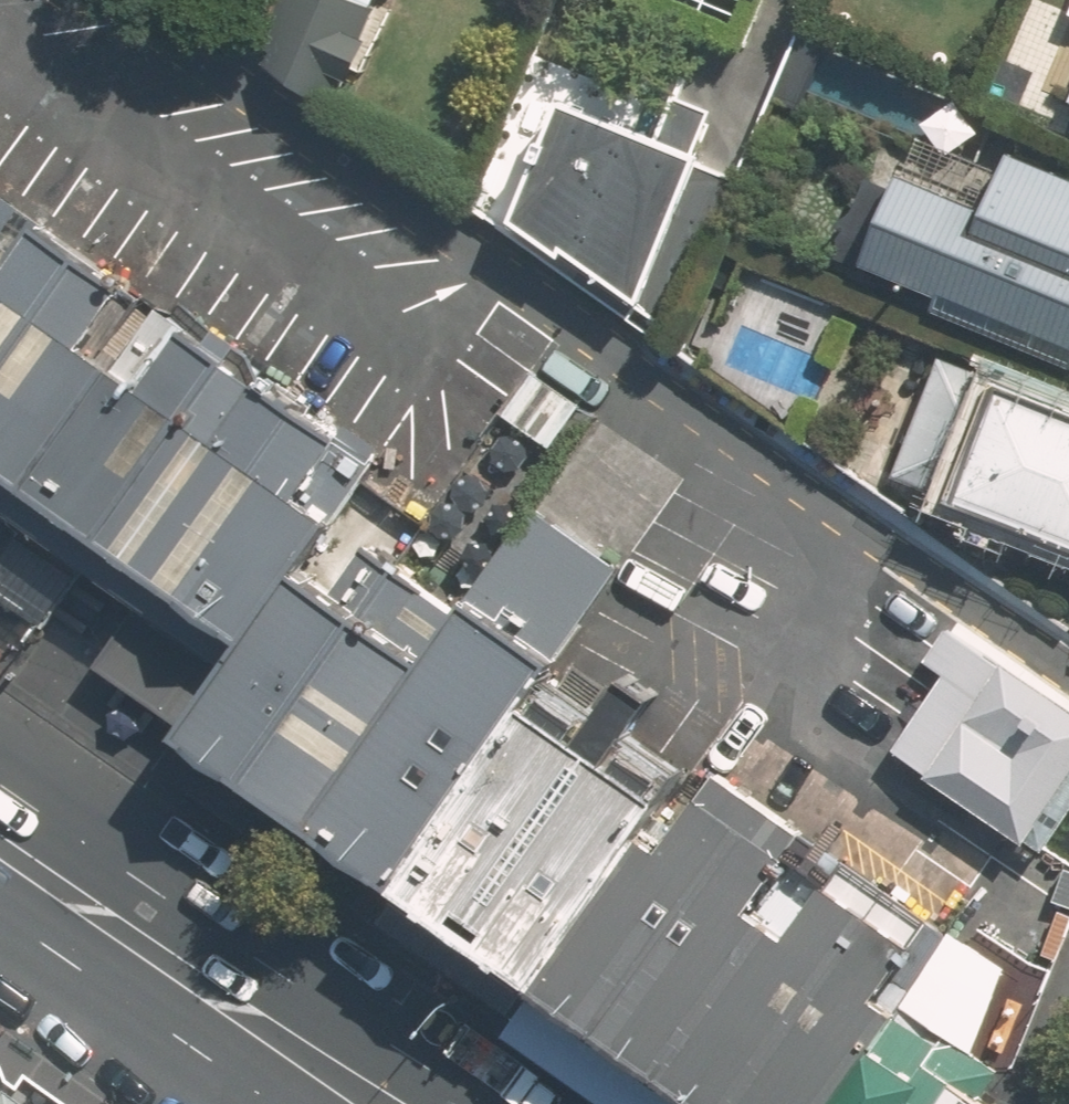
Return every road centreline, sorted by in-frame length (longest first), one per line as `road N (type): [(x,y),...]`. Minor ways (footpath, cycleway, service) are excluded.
road 1 (secondary): [(0,845),(361,1103)]

